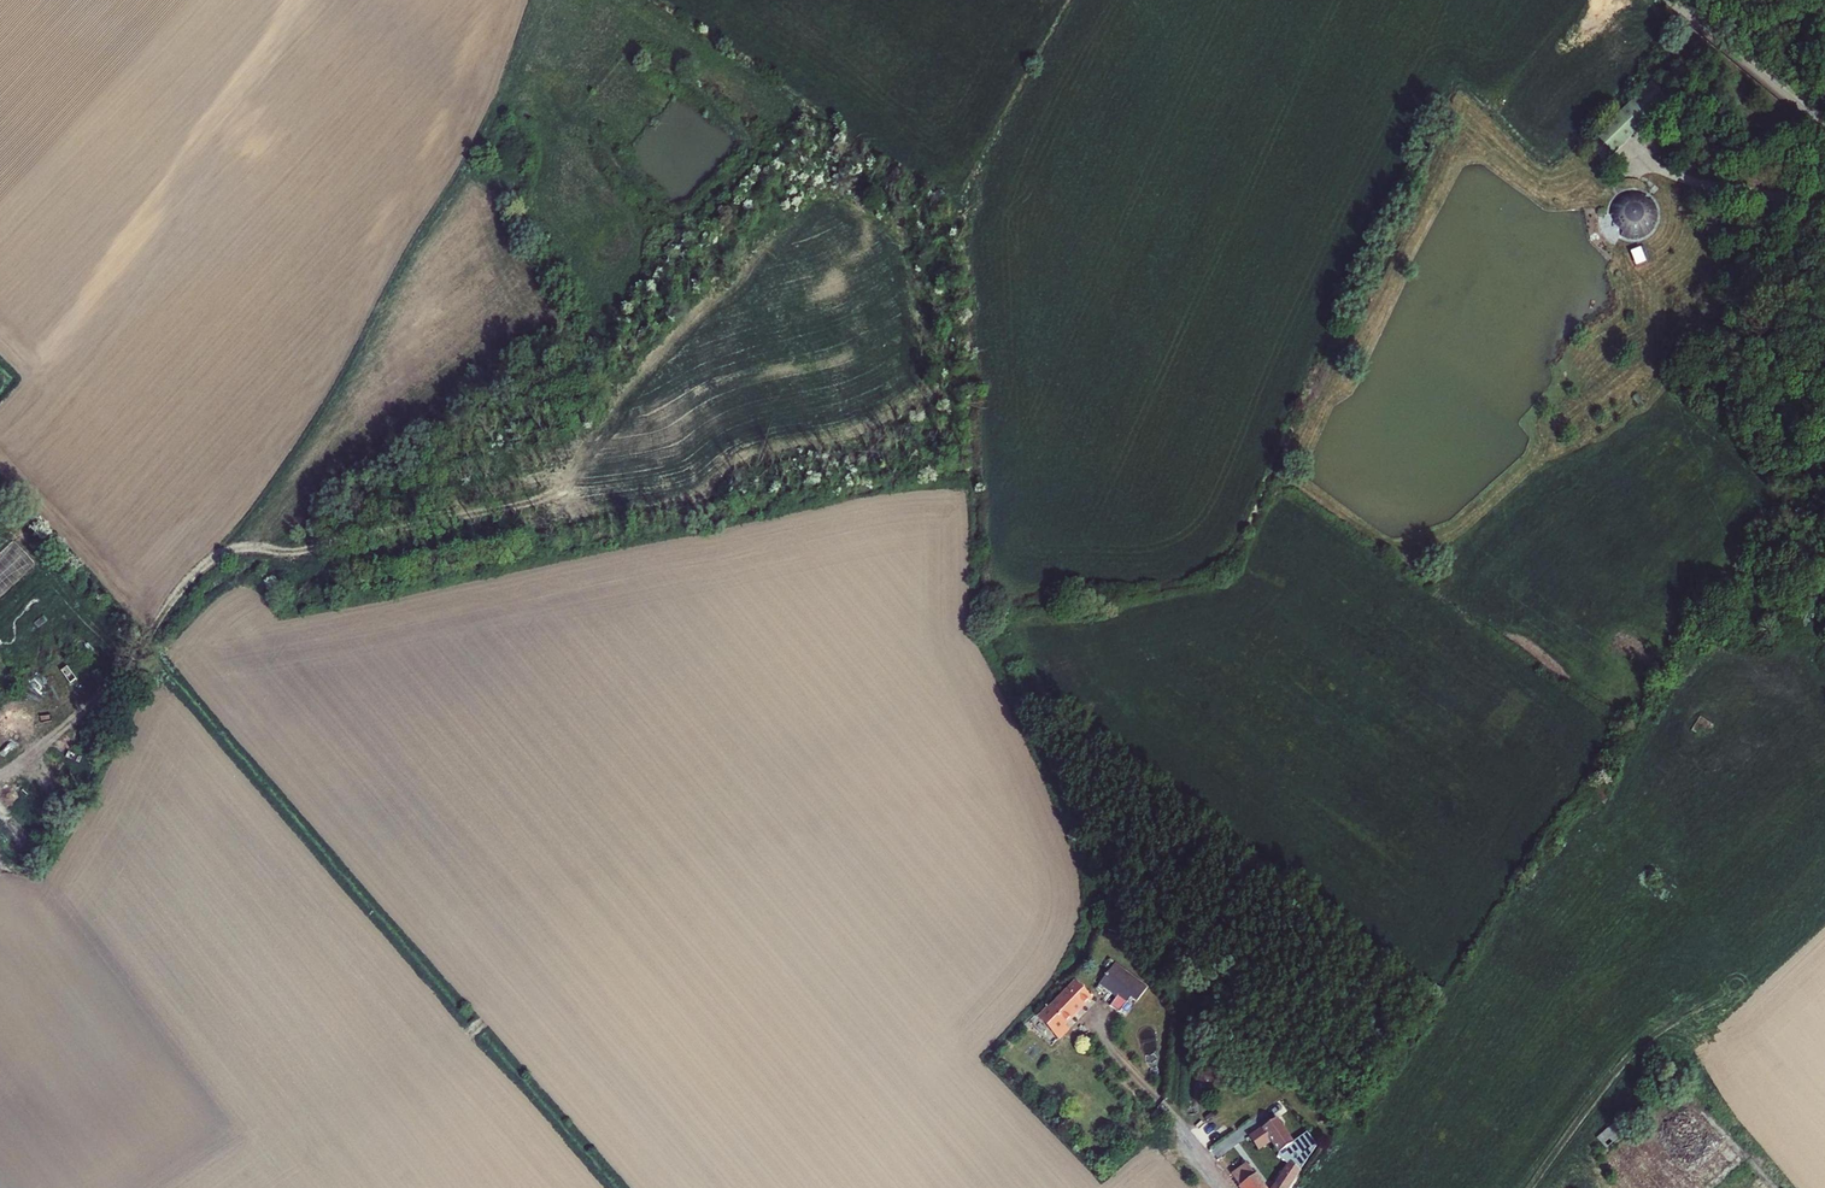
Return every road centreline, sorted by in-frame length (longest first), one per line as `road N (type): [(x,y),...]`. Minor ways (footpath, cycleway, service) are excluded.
road 1 (unclassified): [(1824,121),(1673,0)]

